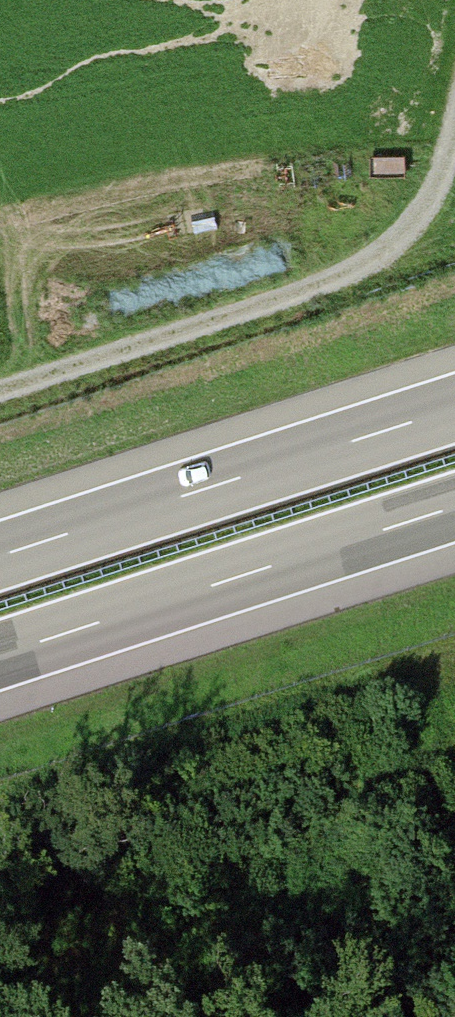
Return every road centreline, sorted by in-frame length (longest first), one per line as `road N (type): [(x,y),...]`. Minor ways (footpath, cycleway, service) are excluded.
road 1 (track): [(0,401),(314,296),(399,250),(438,198),(454,145)]
road 2 (motorway): [(454,409),(0,557)]
road 3 (motorway): [(0,655),(454,507)]

